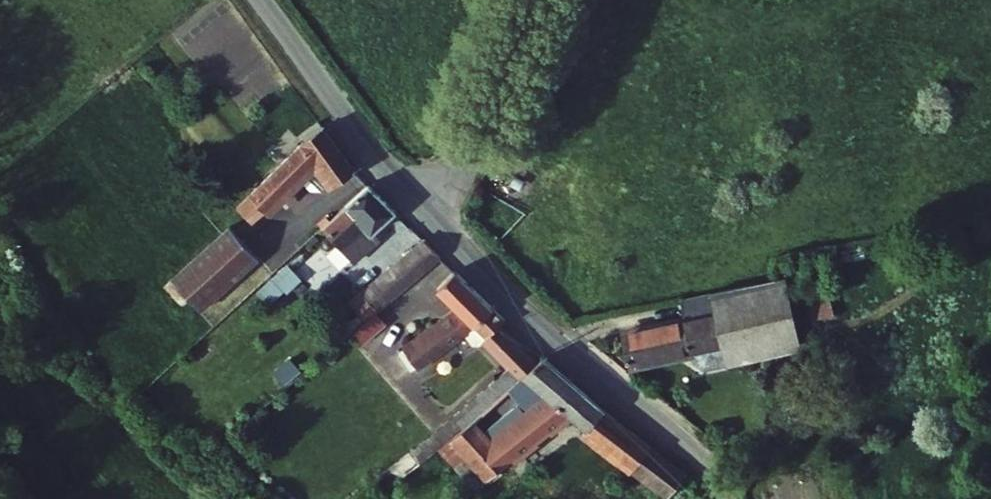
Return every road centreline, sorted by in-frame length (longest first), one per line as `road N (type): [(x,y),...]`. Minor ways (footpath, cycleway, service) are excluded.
road 1 (unclassified): [(260,0),(389,170),(481,271),(701,460),(723,498)]

